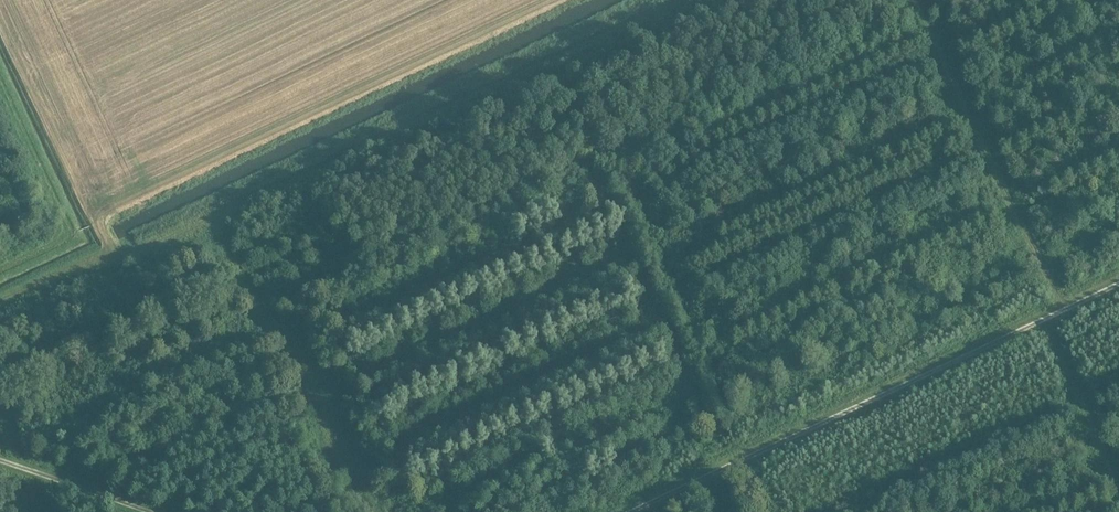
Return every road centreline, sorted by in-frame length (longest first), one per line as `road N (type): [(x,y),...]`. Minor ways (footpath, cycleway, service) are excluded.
road 1 (track): [(0,301),(78,265),(138,254),(678,0)]
road 2 (track): [(1118,285),(630,511)]
road 3 (track): [(1118,485),(1044,320)]
road 4 (track): [(149,511),(0,460)]

